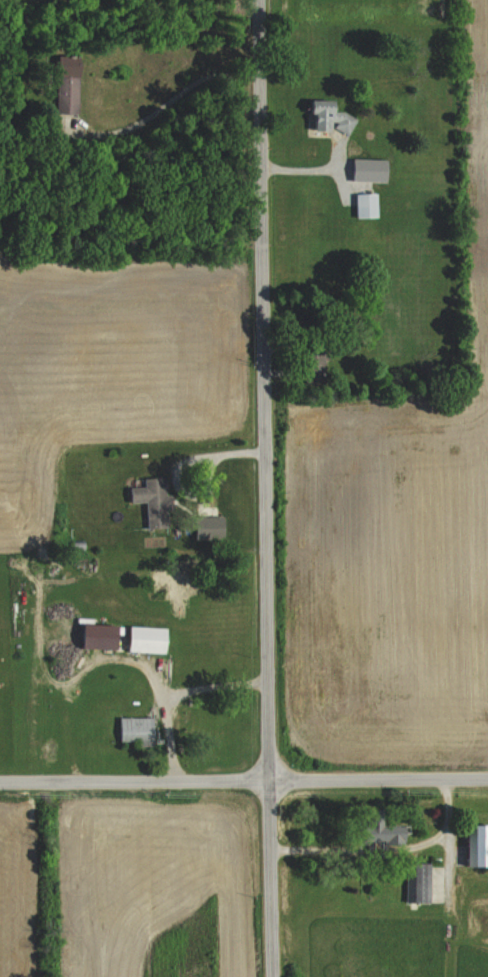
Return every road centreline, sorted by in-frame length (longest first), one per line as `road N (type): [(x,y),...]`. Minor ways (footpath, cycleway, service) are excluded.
road 1 (residential): [(275,976),(264,0)]
road 2 (residential): [(0,780),(487,778)]

